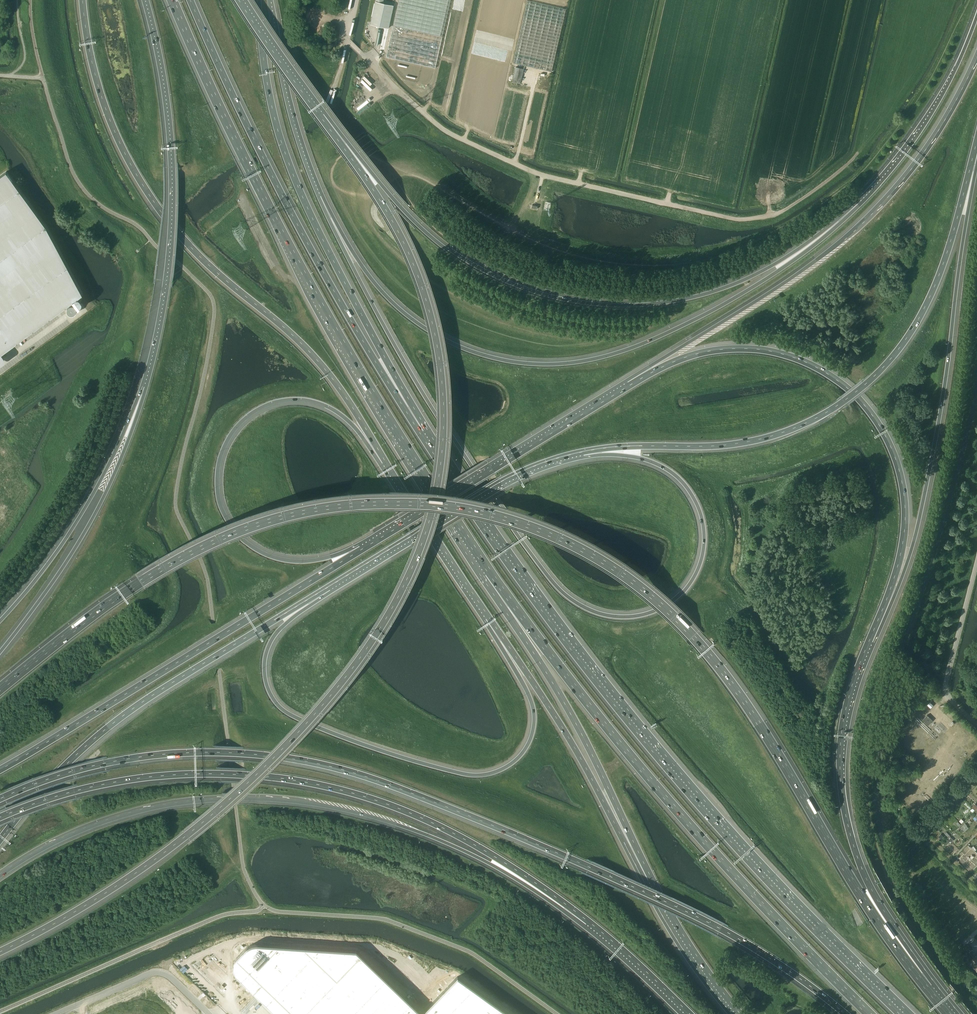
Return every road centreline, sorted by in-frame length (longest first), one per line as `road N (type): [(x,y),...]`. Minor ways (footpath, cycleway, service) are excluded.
road 1 (motorway): [(929,988),(867,906),(745,703),(687,629),(617,566),(511,515),(400,497),(272,516),(164,567),(0,687)]
road 2 (motorway): [(0,951),(124,880),(242,787),(349,671),(421,543),(441,439),(431,320),(397,228),(321,116)]
road 3 (motorway): [(0,798),(67,772),(151,755),(242,753),(317,763),(526,839),(688,912),(845,1013)]
road 4 (motorway): [(583,451),(666,469),(699,508),(701,560),(685,590),(658,611),(595,615),(543,573),(408,371),(318,196)]
road 5 (motorway): [(905,1013),(760,868),(617,703),(423,432)]
road 6 (motorway): [(861,200),(799,256),(700,317),(606,356),(537,364),(471,351),(410,317),(366,272),(318,196)]
road 7 (motorway): [(172,0),(304,275),(490,571)]
road 8 (motorway): [(861,200),(785,258),(726,287),(660,304),(563,300),(493,276),(434,237),(321,116)]
road 9 (motorway): [(0,873),(123,814),(203,799),(288,799),(428,835),(590,922)]
road 10 (motorway): [(0,817),(74,791),(150,777),(243,774),(310,783),(449,831),(590,922)]
road 11 (unclassified): [(855,155),(781,212),(739,220),(543,175),(455,136),(415,106),(348,42),(356,0)]
road 12 (motorway): [(490,571),(675,810),(870,1013)]
road 13 (motorway): [(83,0),(106,110),(154,202),(201,258),(318,362),(385,462)]
road 14 (motorway): [(583,451),(770,437),(855,392),(905,341),(932,293),(974,151)]
road 15 (motorway): [(488,617),(528,696),(533,727),(510,764),(470,774),(341,736),(276,702),(265,678),(269,646),(327,587)]
road 16 (motorway): [(869,641),(900,560),(905,513),(889,442),(862,403),(801,361),(754,350),(691,356),(628,384)]
road 17 (motorway): [(869,641),(899,583),(920,516),(974,151)]
road 18 (motorway): [(423,432),(326,278),(190,0)]
road 19 (motorway): [(976,58),(922,154),(854,231),(628,384)]
road 20 (motorway): [(423,432),(284,151),(257,0)]
road 21 (motorway): [(360,548),(304,562),(252,548),(222,511),(221,454),(236,427),(262,407),(308,401),(336,412),(385,462)]
road 22 (motorway): [(360,548),(0,769)]
road 23 (motorway): [(0,840),(103,731),(327,587)]
road 24 (motorway): [(145,0),(164,84),(172,190),(167,281),(145,384)]
road 25 (motorway): [(929,988),(871,890),(844,806),(843,722),(869,641)]
road 26 (motorway): [(490,571),(595,761),(648,881)]
road 27 (motorway): [(628,384),(360,548)]
road 28 (motorway): [(488,617),(648,881)]
road 29 (motorway): [(145,384),(87,525),(0,652)]
road 30 (motorway): [(327,587),(509,477),(583,451)]
road 31 (motorway): [(145,384),(68,535),(0,620)]
road 32 (motorway): [(976,16),(934,109),(861,200)]
road 33 (motorway): [(318,196),(285,97),(269,0)]
road 34 (motorway): [(385,462),(488,617)]
road 35 (motorway): [(648,881),(736,1013)]
road 36 (motorway): [(321,116),(239,0)]
road 37 (unclassified): [(946,693),(976,561)]
road 38 (motorway): [(590,922),(690,1013)]

